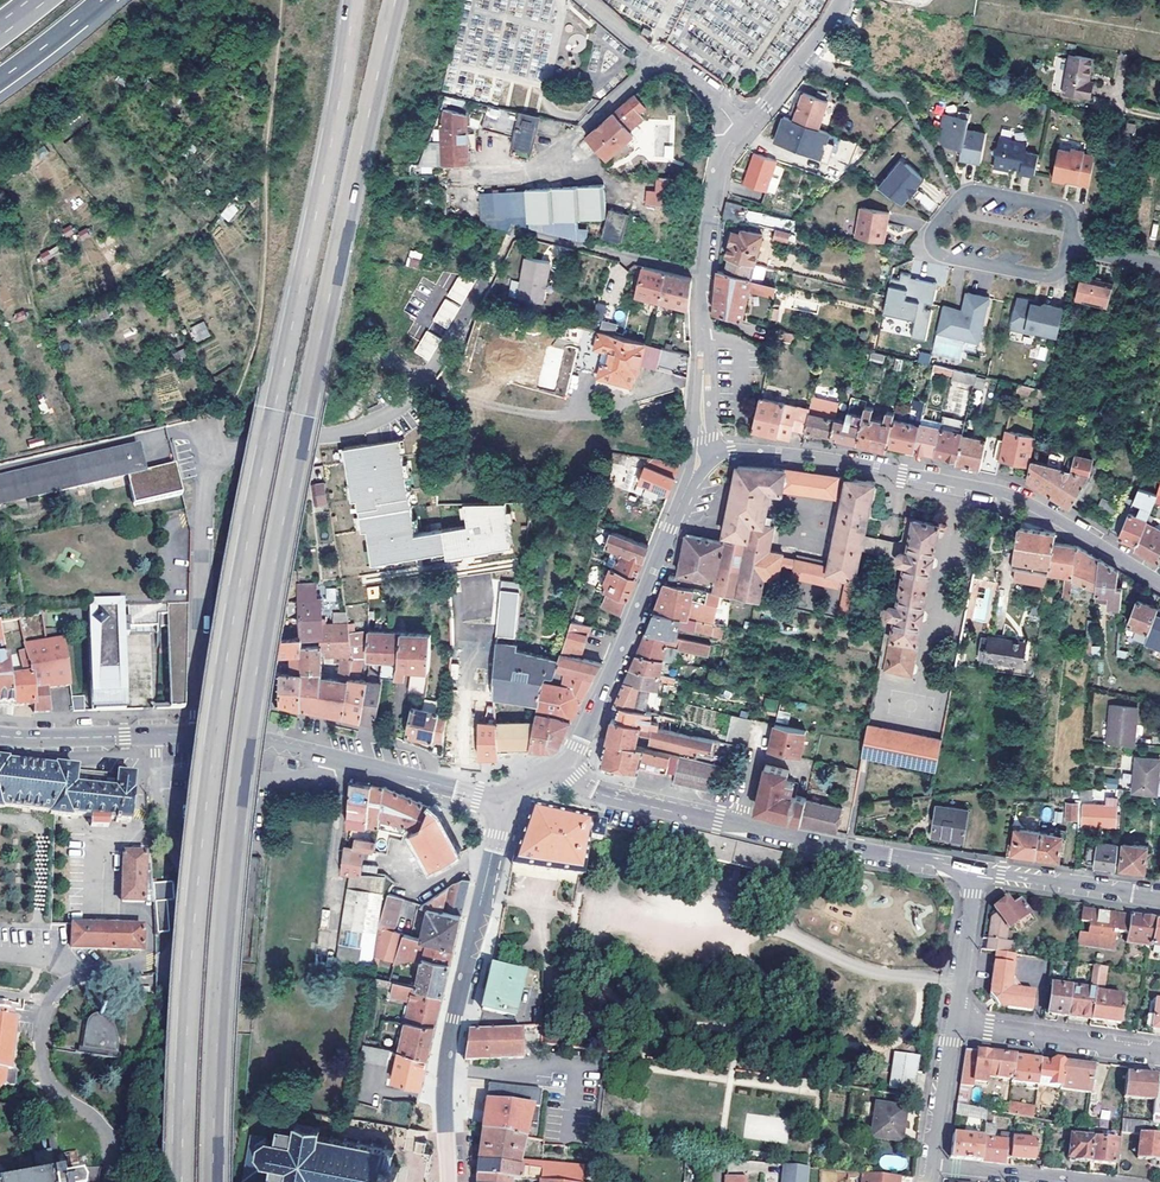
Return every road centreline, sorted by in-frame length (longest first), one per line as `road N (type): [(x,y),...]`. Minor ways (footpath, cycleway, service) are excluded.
road 1 (motorway): [(211,1181),(222,968),(251,706),(396,0)]
road 2 (motorway): [(354,0),(233,622),(198,879),(179,1181)]
road 3 (tertiary): [(0,736),(233,734),(505,796)]
road 4 (tertiary): [(701,452),(801,455),(999,492),(1159,584)]
road 5 (tertiary): [(979,870),(604,796),(562,765)]
road 6 (tertiary): [(448,1181),(444,1095),(453,1028),(505,796)]
road 7 (tertiary): [(562,765),(581,738),(701,452)]
road 8 (residential): [(1068,246),(1071,224),(1060,210),(977,194),(958,202),(932,238),(944,256),(1044,276),(1065,258)]
road 9 (track): [(318,441),(406,409),(478,301),(509,235)]
road 10 (residential): [(954,1023),(1159,1053)]
road 11 (residential): [(509,235),(518,228),(703,275)]
road 12 (residential): [(587,0),(701,88),(739,132)]
road 13 (tertiary): [(1159,897),(979,870)]
road 14 (residential): [(701,452),(703,275)]
road 15 (residential): [(739,132),(839,0)]
road 16 (residential): [(979,870),(954,1023)]
road 17 (residential): [(703,275),(719,158),(739,132)]
road 18 (residential): [(954,1023),(933,1166)]
road 19 (residential): [(1076,1181),(933,1166)]
road 20 (motorway): [(0,82),(107,0)]

